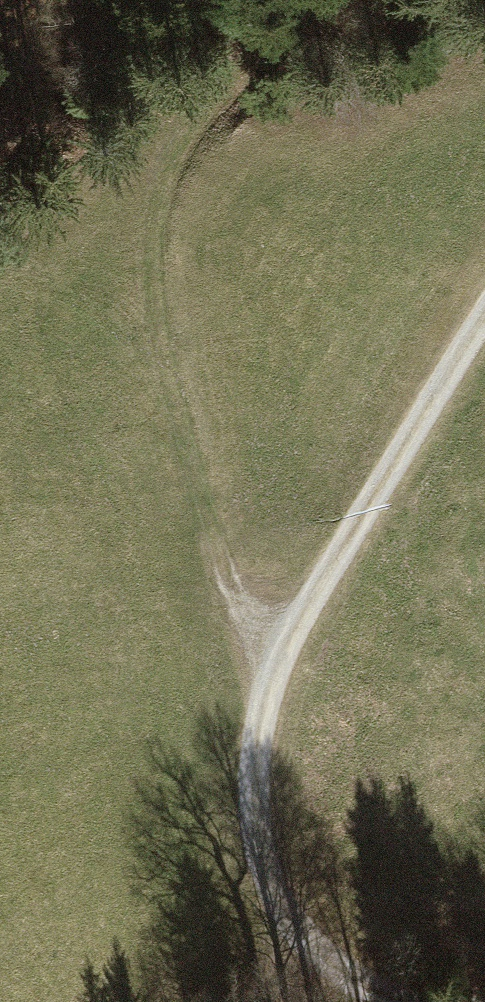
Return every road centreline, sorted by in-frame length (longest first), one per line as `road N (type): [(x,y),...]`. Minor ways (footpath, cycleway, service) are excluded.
road 1 (track): [(275,666),(204,512),(150,278),(151,224),(165,176),(286,0)]
road 2 (track): [(484,314),(275,666),(262,715),(256,810),(276,893),(302,933)]

